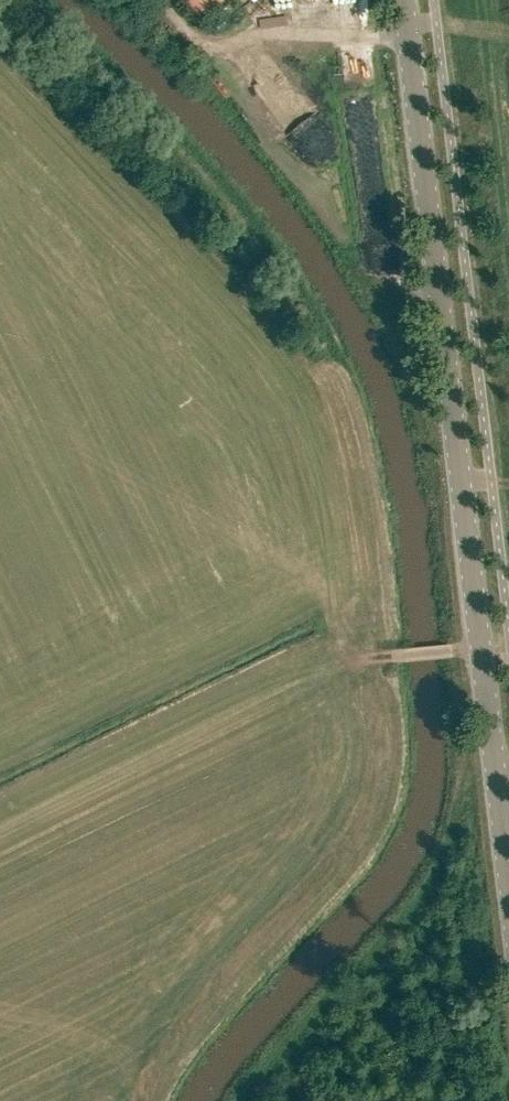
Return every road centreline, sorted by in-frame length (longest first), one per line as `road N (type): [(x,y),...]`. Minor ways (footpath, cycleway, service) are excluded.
road 1 (secondary): [(508,873),(403,0)]

